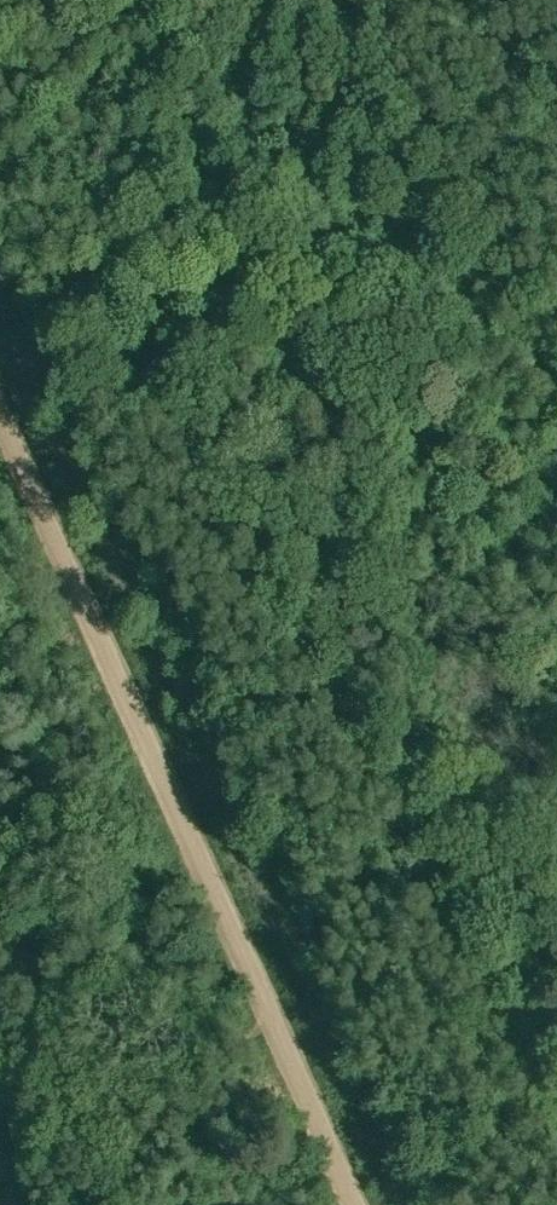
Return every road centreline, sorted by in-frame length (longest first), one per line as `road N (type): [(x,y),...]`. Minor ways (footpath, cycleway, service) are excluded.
road 1 (track): [(0,408),(246,962)]
road 2 (track): [(246,962),(355,1204)]
road 3 (track): [(0,330),(107,301),(169,302)]

